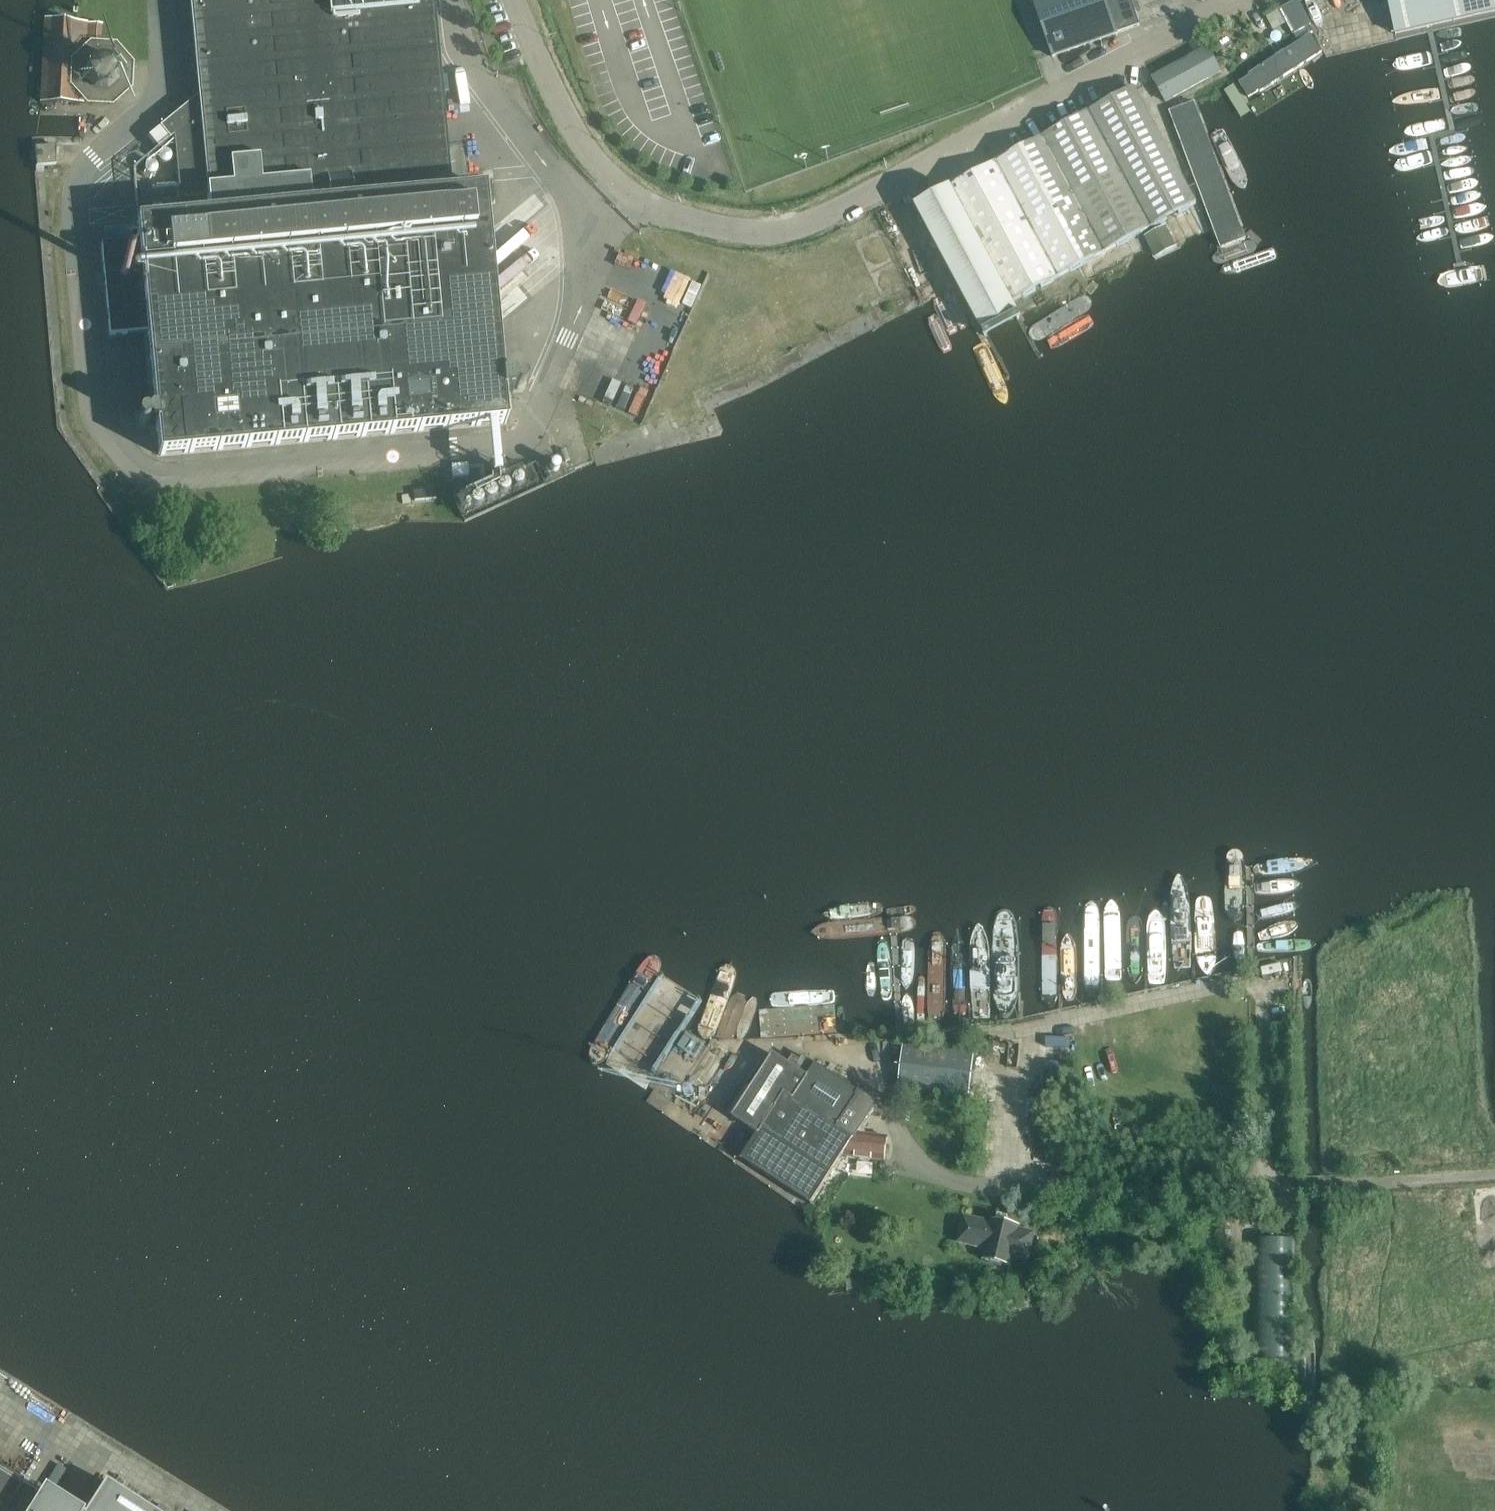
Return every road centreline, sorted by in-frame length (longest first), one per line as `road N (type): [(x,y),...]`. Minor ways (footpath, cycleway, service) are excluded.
road 1 (unclassified): [(516,0),(562,118),(598,167),(668,215),(756,233),(819,221),(881,192),(1243,0)]
road 2 (residential): [(1332,1186),(1494,1175)]

